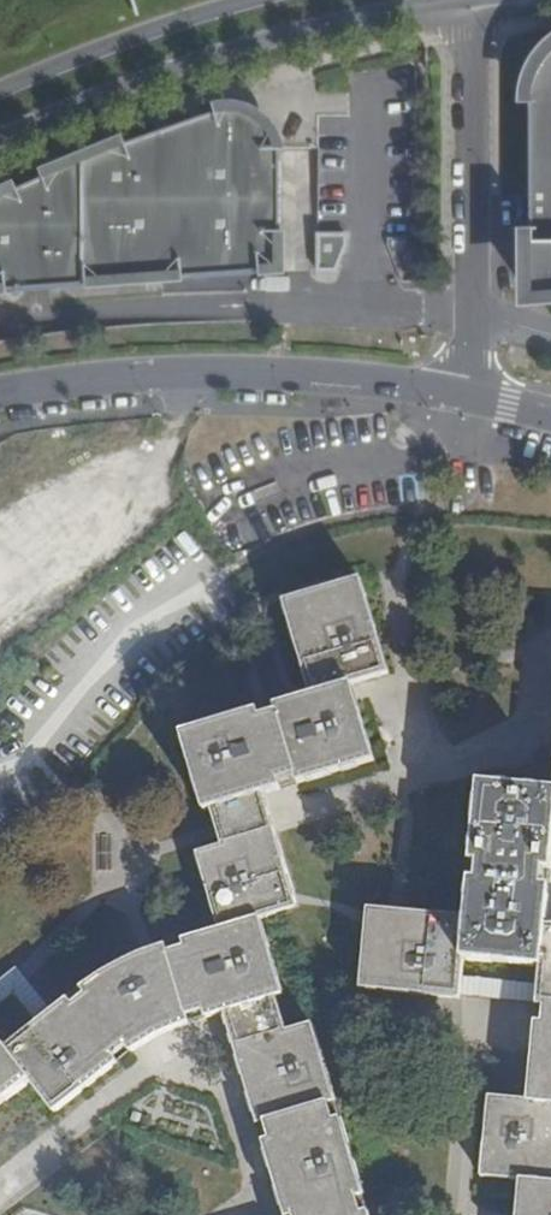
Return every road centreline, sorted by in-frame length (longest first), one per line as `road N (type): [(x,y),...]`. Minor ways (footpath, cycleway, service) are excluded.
road 1 (tertiary): [(0,138),(102,93),(306,28),(455,0)]
road 2 (residential): [(470,400),(268,375),(162,375),(0,395)]
road 3 (unclassified): [(461,0),(470,400)]
road 4 (tertiary): [(244,0),(0,92)]

